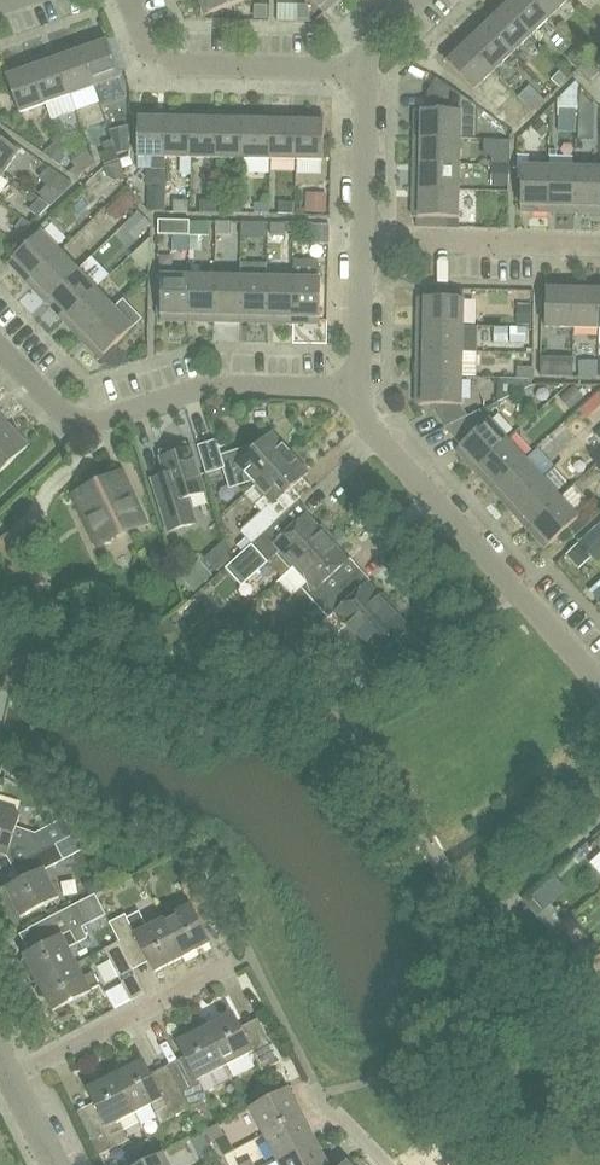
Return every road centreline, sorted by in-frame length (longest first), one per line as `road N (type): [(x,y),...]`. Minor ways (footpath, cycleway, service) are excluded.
road 1 (residential): [(359,391),(205,388),(75,421),(0,347)]
road 2 (residential): [(599,682),(379,438),(359,391)]
road 3 (residential): [(367,68),(170,63),(143,42),(129,0)]
road 4 (residential): [(233,962),(10,1076)]
road 5 (residential): [(364,237),(599,244)]
road 6 (residential): [(364,237),(367,68)]
road 7 (residential): [(359,391),(364,237)]

